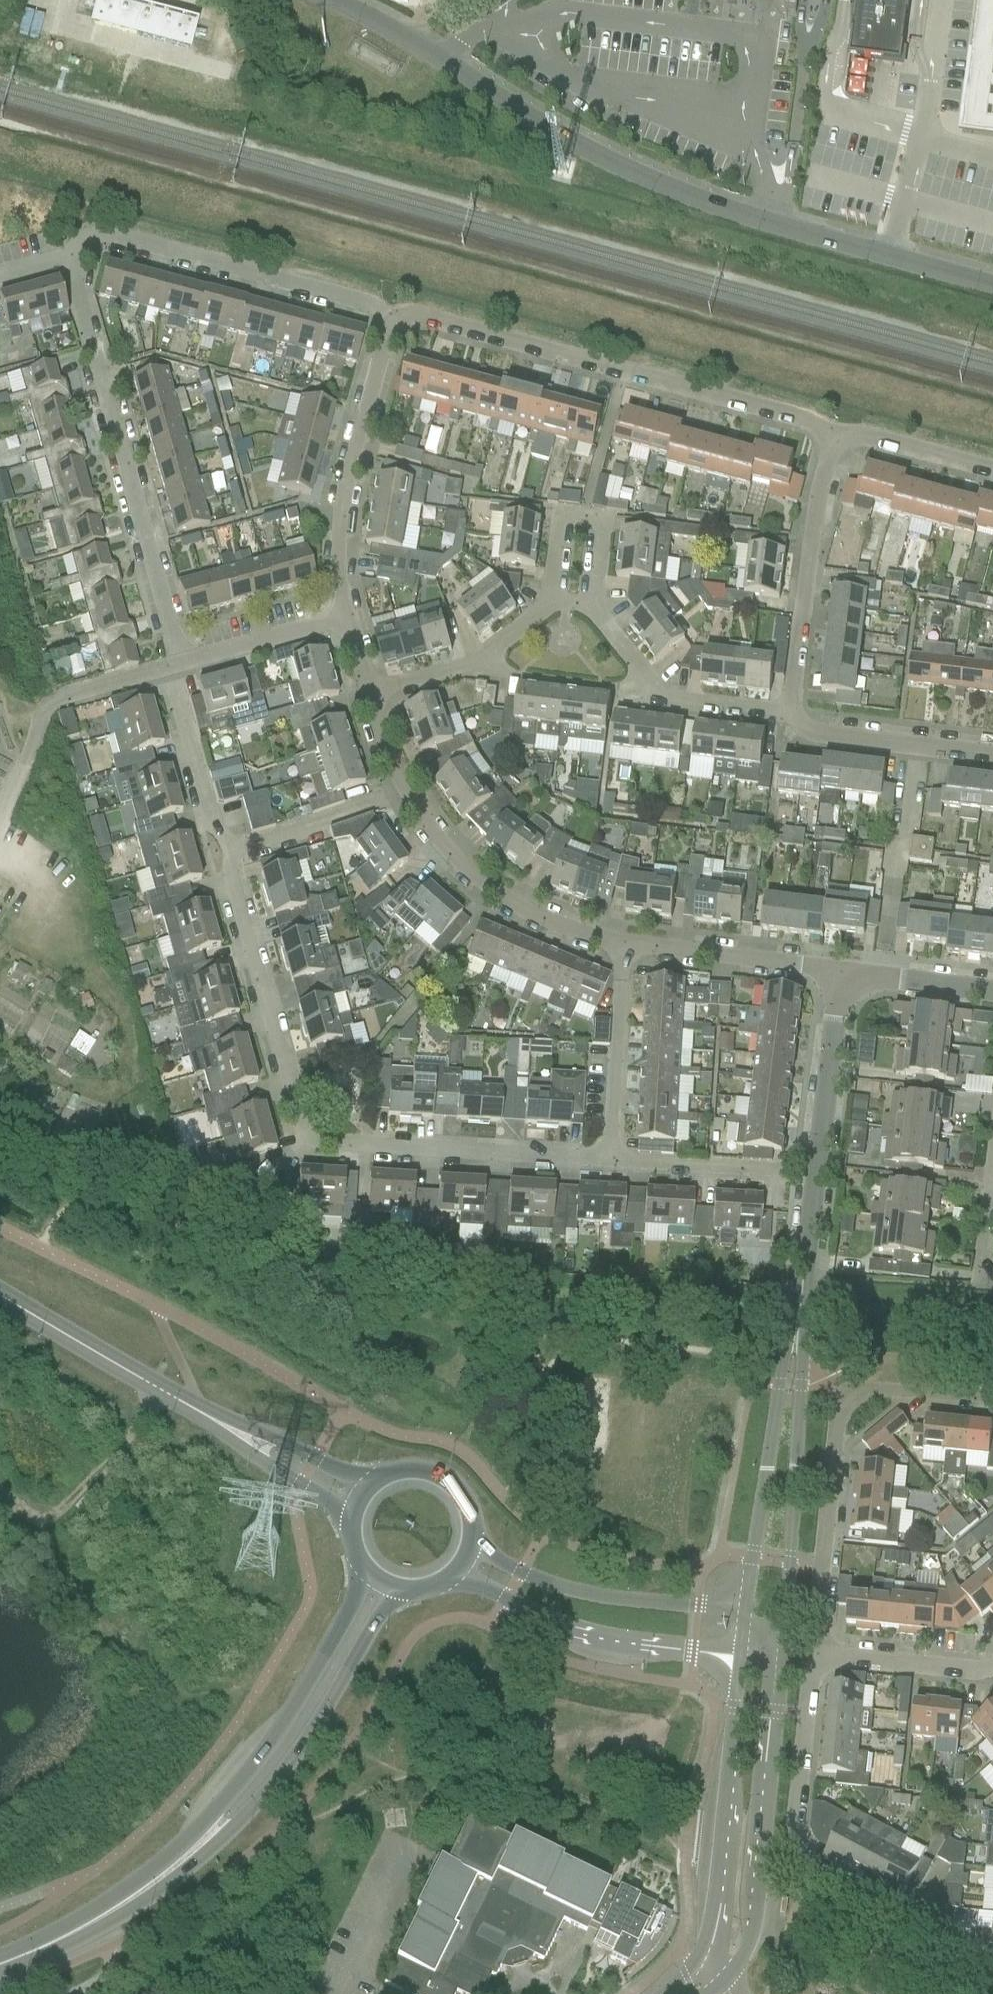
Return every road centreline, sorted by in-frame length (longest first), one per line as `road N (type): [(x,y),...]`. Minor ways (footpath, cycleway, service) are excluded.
road 1 (residential): [(390,324),(372,303),(107,234),(78,242),(73,271),(179,663)]
road 2 (unclassified): [(992,286),(673,190),(556,138),(336,0)]
road 3 (residential): [(609,1161),(330,1143),(306,1133),(222,851)]
road 4 (secondary): [(82,1929),(161,1892),(250,1814),(309,1748),(372,1624),(411,1590)]
road 5 (secondary): [(362,1565),(359,1590),(283,1727),(197,1829),(82,1929)]
road 6 (residential): [(835,428),(419,315),(390,324)]
road 7 (residential): [(992,1974),(797,1863),(810,1681),(829,1656)]
road 8 (residential): [(992,1396),(876,1389),(851,1398),(837,1413),(815,1615),(829,1656)]
road 9 (tertiary): [(719,1984),(750,1935),(779,1642)]
road 10 (tertiary): [(779,1642),(799,1386),(795,1324)]
road 11 (tertiary): [(738,1657),(708,1930),(696,1962)]
road 12 (tertiary): [(841,972),(803,1278)]
road 13 (tertiary): [(446,1579),(632,1643),(738,1657)]
road 14 (tertiary): [(795,1324),(743,1619)]
road 15 (residential): [(347,616),(338,573),(344,488),(390,324)]
road 16 (tertiary): [(743,1619),(552,1586),(520,1574),(471,1539)]
road 17 (residential): [(792,710),(817,496),(835,428)]
road 18 (residential): [(621,939),(526,912),(461,864),(405,793)]
road 19 (residential): [(593,611),(656,694),(792,710)]
road 20 (secondary): [(204,1415),(0,1294)]
road 21 (residential): [(841,972),(621,939)]
road 22 (residential): [(609,1161),(621,939)]
road 23 (residential): [(593,611),(603,524),(584,515),(558,525),(549,605)]
road 24 (residential): [(369,693),(483,659),(549,605)]
road 25 (residential): [(222,851),(166,667)]
road 26 (residential): [(222,851),(405,793)]
road 27 (residential): [(20,750),(31,719),(50,699),(166,667)]
road 28 (secondary): [(369,1486),(238,1421),(204,1415)]
road 29 (secondary): [(204,1415),(224,1437),(351,1518)]
road 30 (residential): [(787,1172),(609,1161)]
road 31 (residential): [(179,663),(347,616)]
road 32 (residential): [(829,1656),(975,1671),(992,1666)]
road 33 (residential): [(992,470),(835,428)]
road 34 (tertiary): [(992,991),(841,972)]
road 35 (secondary): [(471,1539),(465,1502),(439,1476),(403,1470),(369,1486)]
road 36 (residential): [(792,710),(813,731),(917,746)]
road 37 (residential): [(917,746),(892,878)]
road 38 (residential): [(992,1177),(979,1287),(992,1288)]

